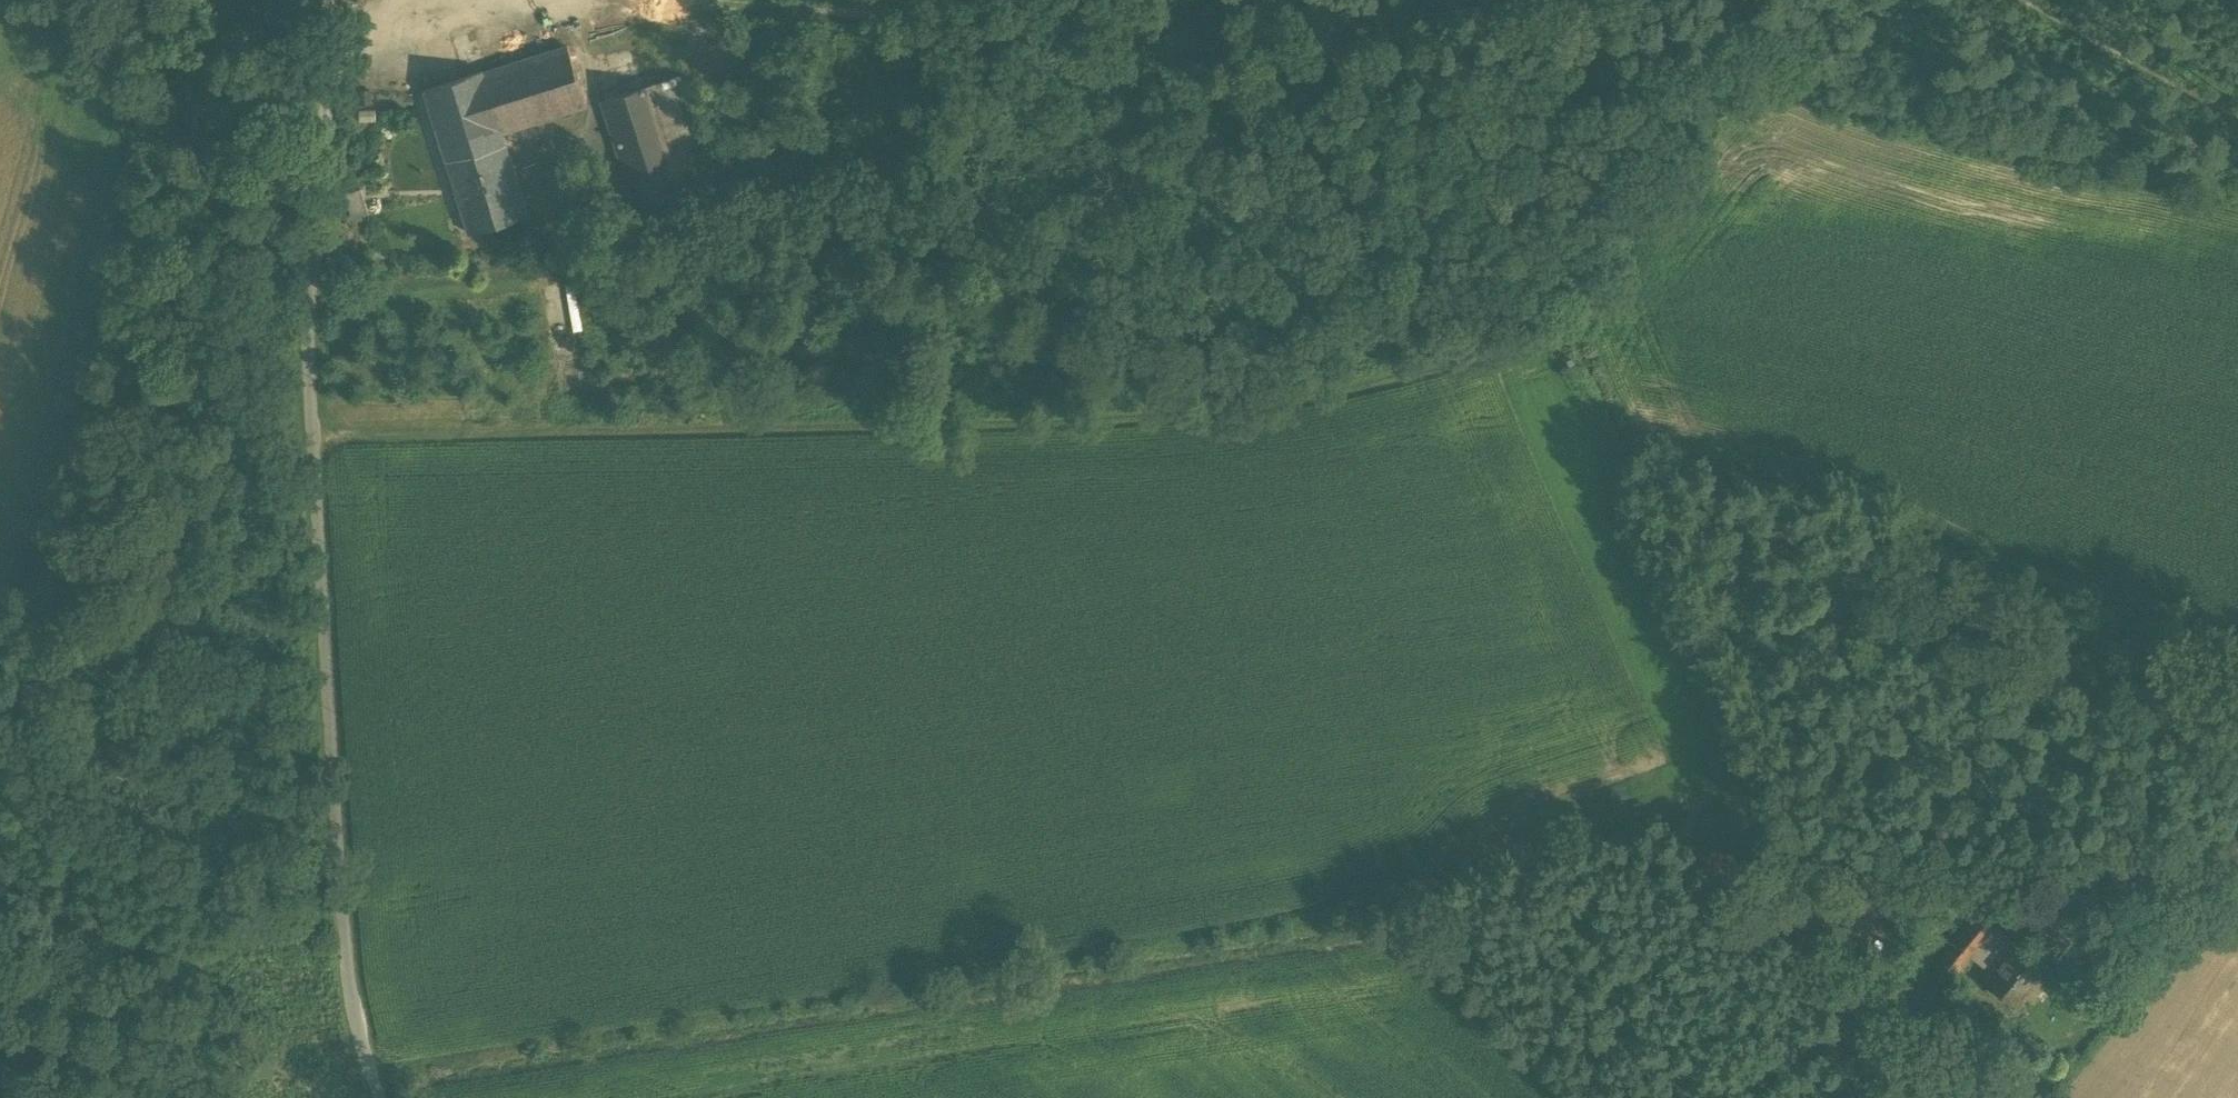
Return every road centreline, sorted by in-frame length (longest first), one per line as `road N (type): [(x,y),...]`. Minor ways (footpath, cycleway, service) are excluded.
road 1 (unclassified): [(379,1097),(344,964),(308,393),(317,209)]
road 2 (track): [(795,18),(984,15),(1152,66),(1258,75),(1552,0)]
road 3 (track): [(392,0),(327,97),(317,209)]

